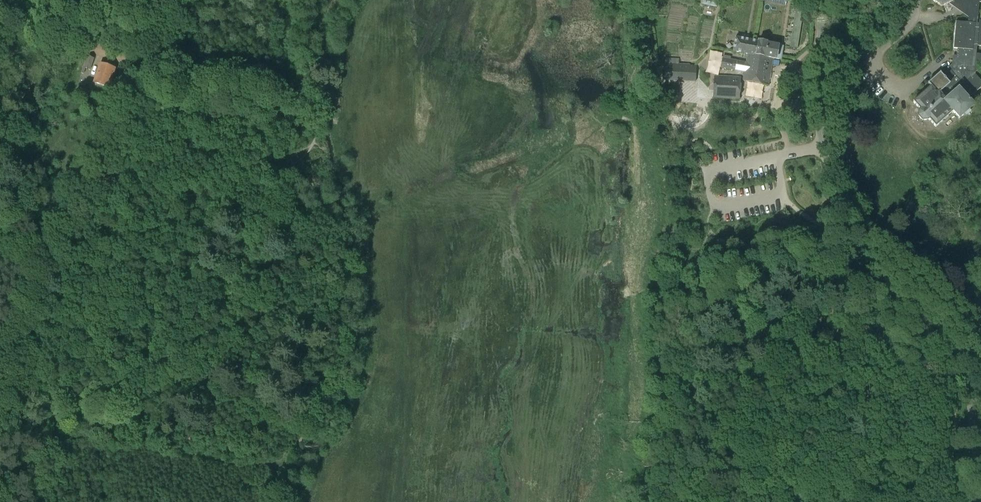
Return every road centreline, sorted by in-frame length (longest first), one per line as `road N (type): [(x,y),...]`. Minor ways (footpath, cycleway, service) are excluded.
road 1 (tertiary): [(980,479),(959,317),(875,252),(833,182),(819,124),(821,0)]
road 2 (track): [(50,270),(146,71)]
road 3 (track): [(146,71),(290,91)]
road 4 (track): [(0,389),(50,270)]
road 5 (track): [(901,84),(907,126),(917,137),(941,142),(980,117)]

